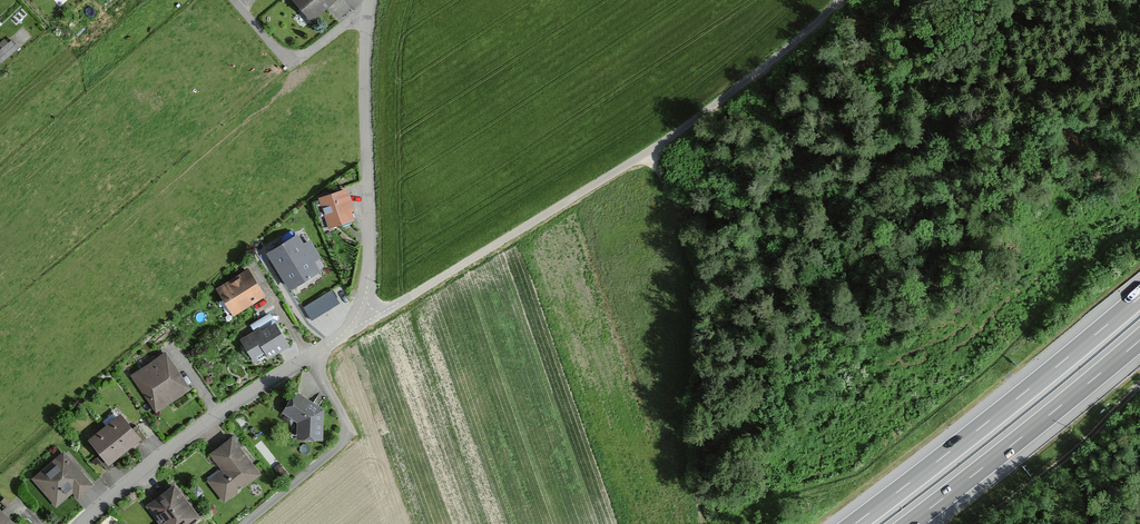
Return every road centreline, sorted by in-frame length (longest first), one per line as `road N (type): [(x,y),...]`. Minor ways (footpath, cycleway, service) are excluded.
road 1 (unclassified): [(365,322),(684,127),(841,0)]
road 2 (motorway): [(1139,297),(855,523)]
road 3 (residential): [(81,523),(178,443),(365,322)]
road 4 (residential): [(365,322),(371,0)]
road 5 (motorway): [(909,523),(1139,340)]
road 6 (track): [(311,355),(345,432),(246,523)]
road 7 (track): [(977,523),(1060,463),(1139,387)]

